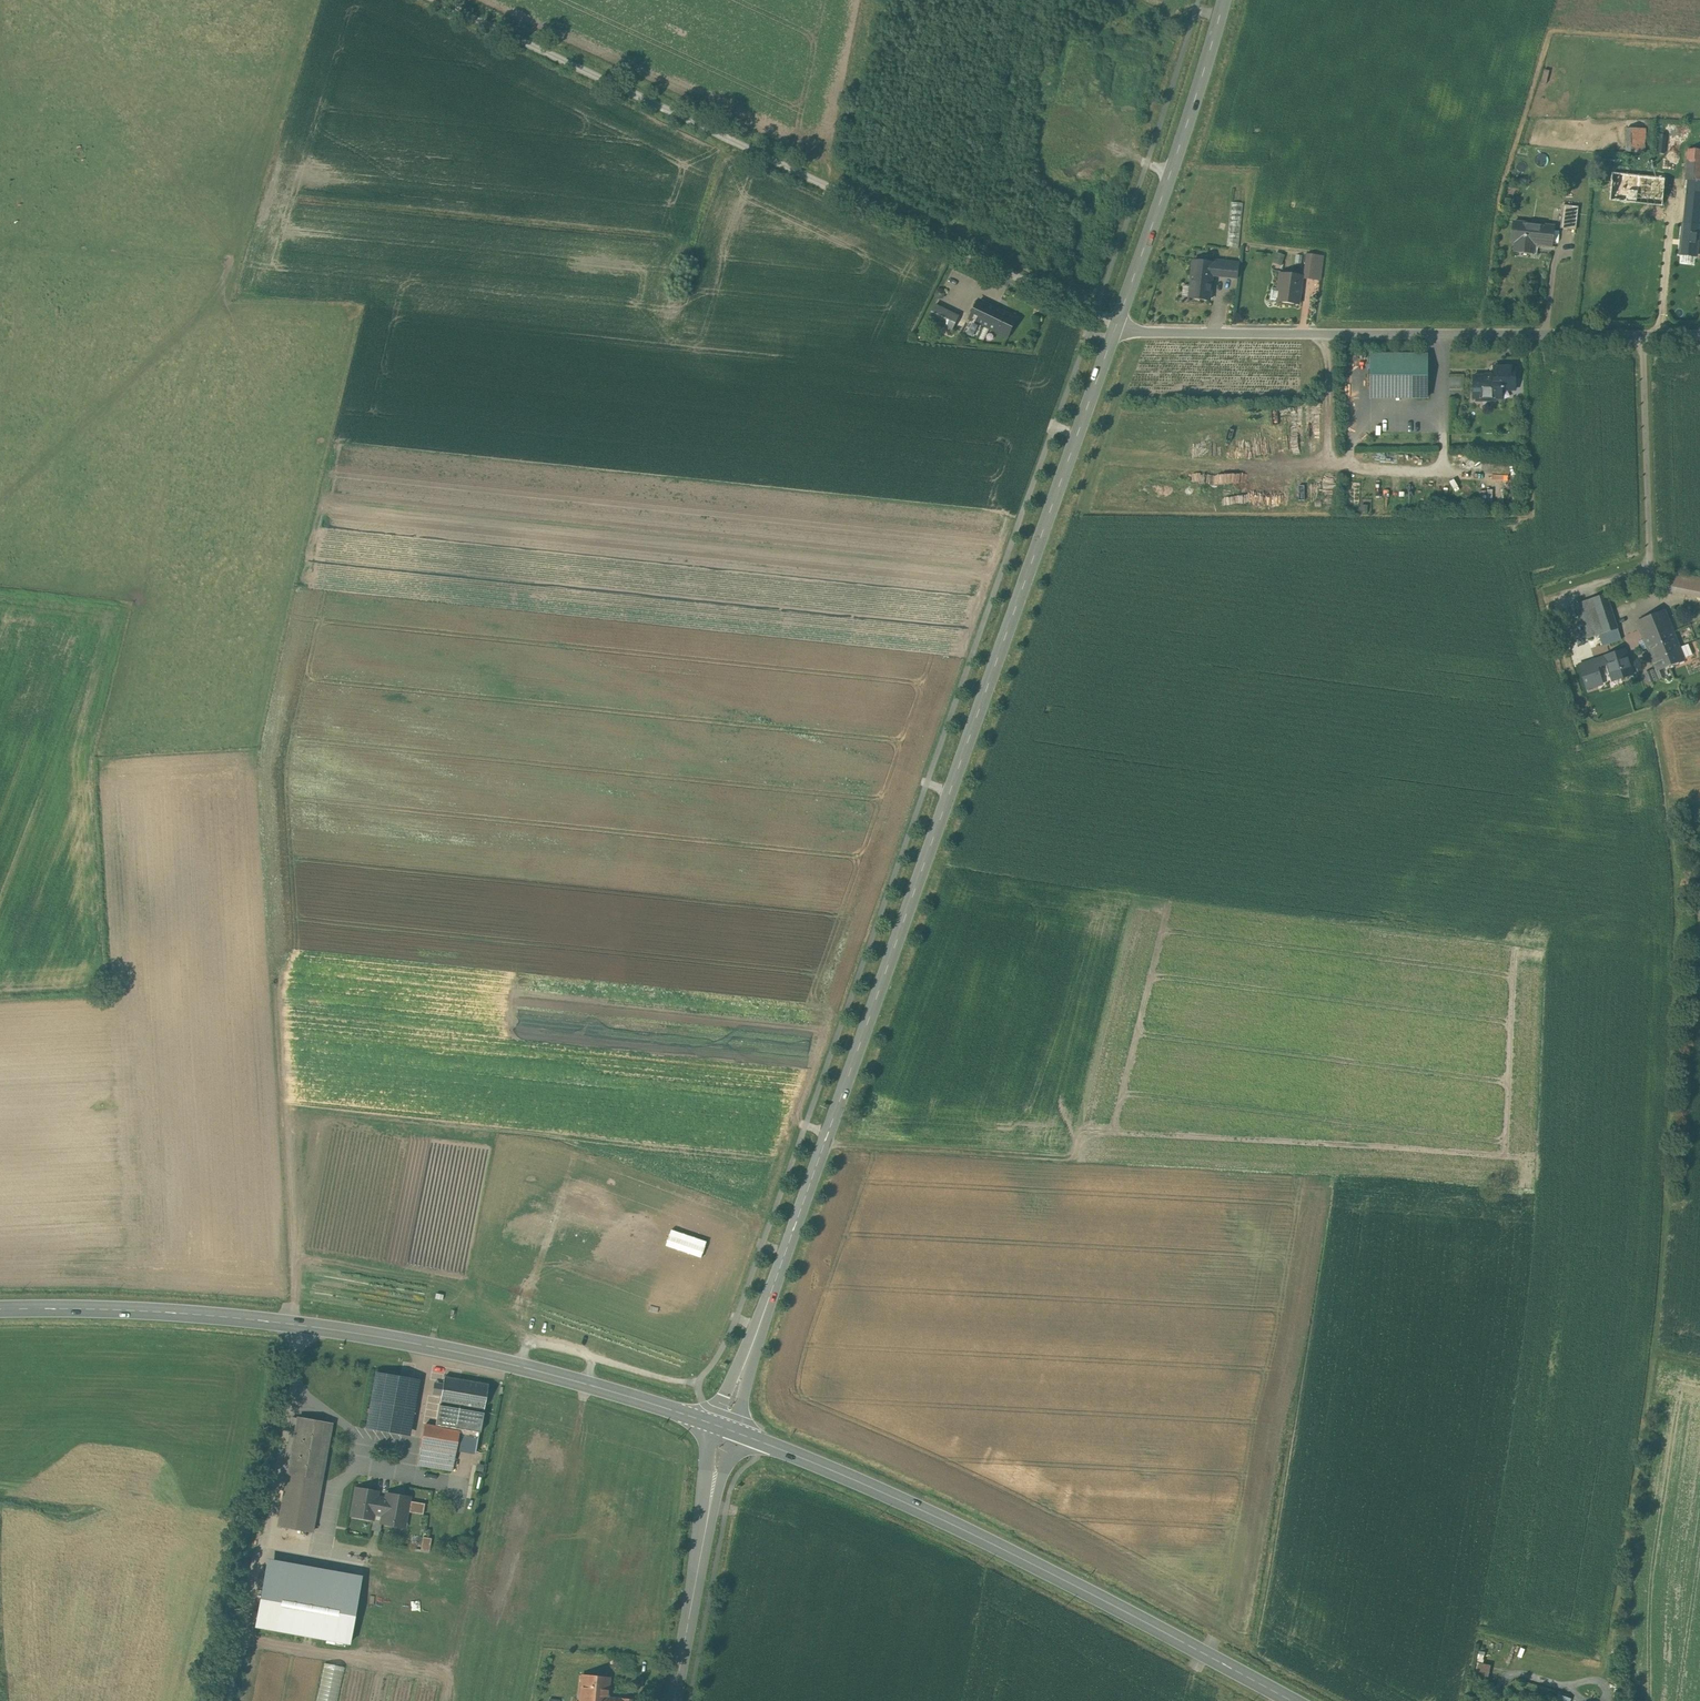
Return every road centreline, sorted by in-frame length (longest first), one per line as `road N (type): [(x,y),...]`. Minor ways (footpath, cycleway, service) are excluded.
road 1 (secondary): [(725,1428),(1118,327)]
road 2 (secondary): [(725,1428),(522,1366),(301,1323),(0,1309)]
road 3 (track): [(1009,271),(439,0)]
road 4 (secondary): [(1290,1700),(983,1541),(725,1428)]
road 5 (unclassified): [(1699,331),(1118,327)]
road 6 (secondary): [(1118,327),(1223,0)]
road 7 (tertiary): [(725,1428),(675,1700)]

